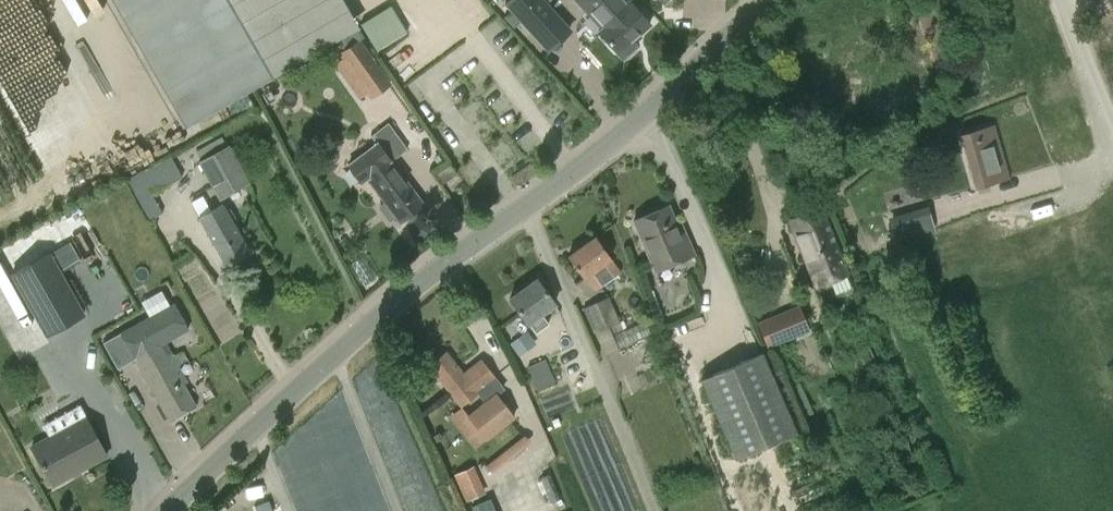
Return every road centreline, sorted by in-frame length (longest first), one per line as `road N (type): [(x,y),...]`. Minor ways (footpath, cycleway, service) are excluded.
road 1 (unclassified): [(165,510),(331,355),(662,99),(768,0)]

